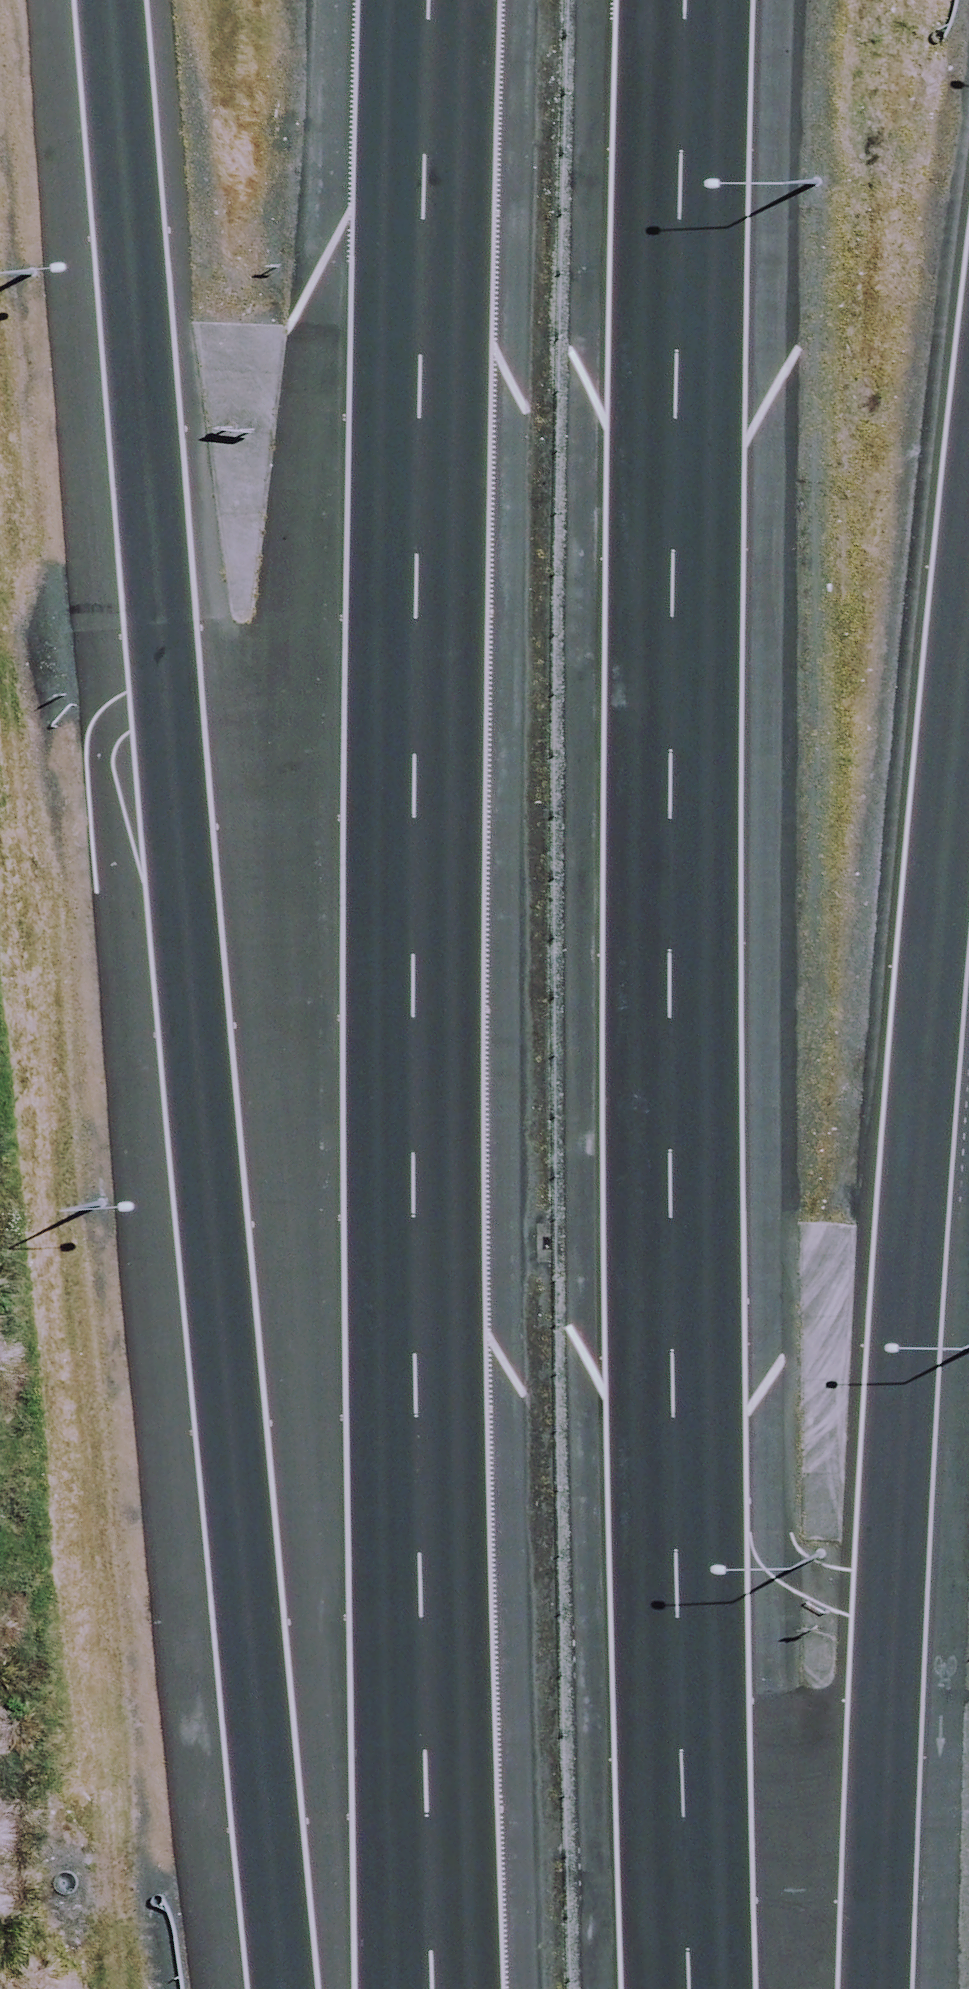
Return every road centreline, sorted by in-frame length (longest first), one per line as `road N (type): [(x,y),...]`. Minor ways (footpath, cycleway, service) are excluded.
road 1 (motorway): [(283,1988),(110,0)]
road 2 (motorway): [(418,1988),(414,1478),(427,0)]
road 3 (motorway): [(678,0),(694,1988)]
road 4 (motorway): [(968,554),(880,1817),(875,1988)]

